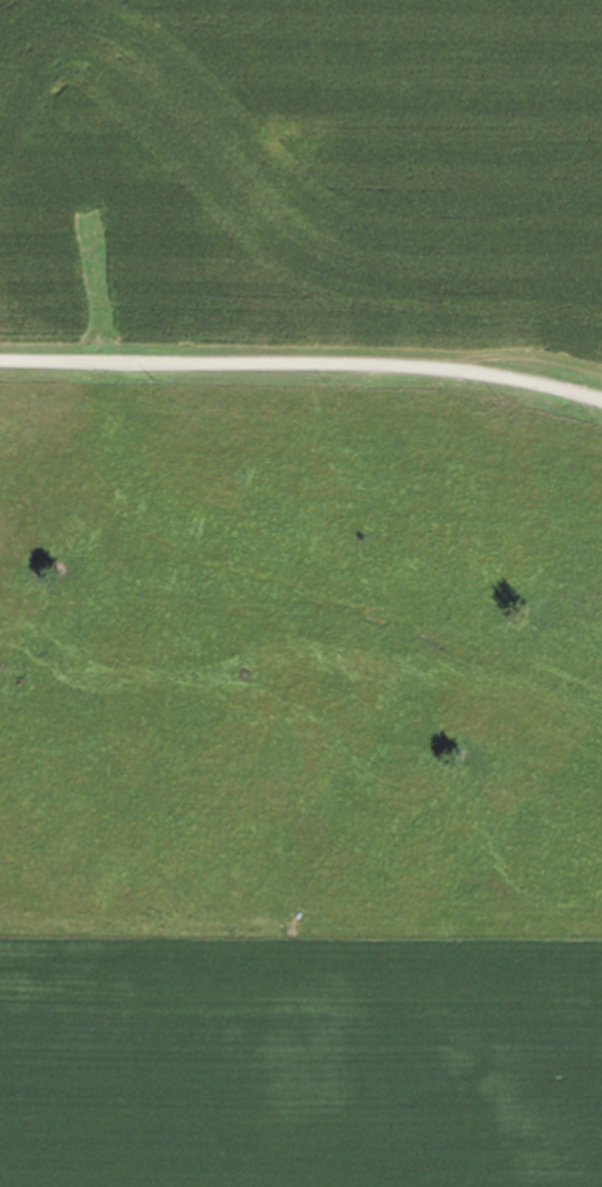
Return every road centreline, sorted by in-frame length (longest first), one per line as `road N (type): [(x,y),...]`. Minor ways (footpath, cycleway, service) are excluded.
road 1 (residential): [(601,399),(450,370),(0,360)]

